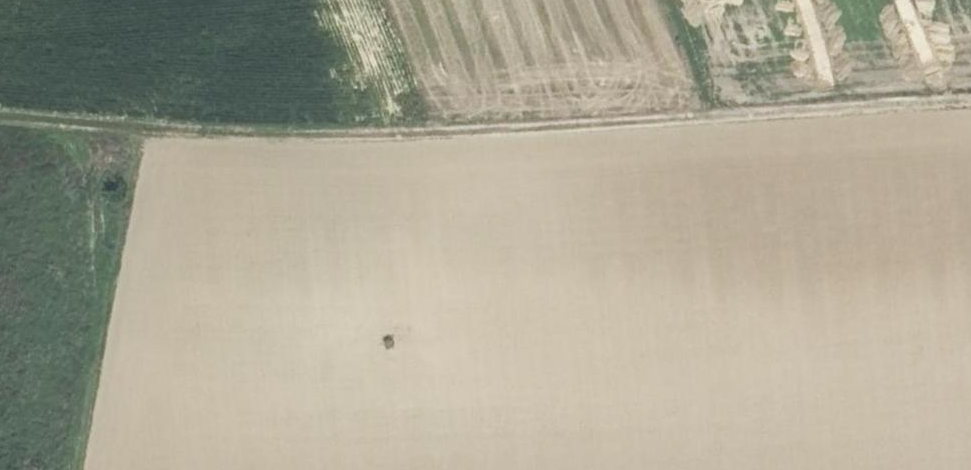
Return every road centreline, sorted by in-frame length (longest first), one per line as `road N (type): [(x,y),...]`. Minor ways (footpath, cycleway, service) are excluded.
road 1 (track): [(0,118),(265,137),(970,101)]
road 2 (track): [(139,128),(77,469)]
road 3 (track): [(672,0),(721,115)]

